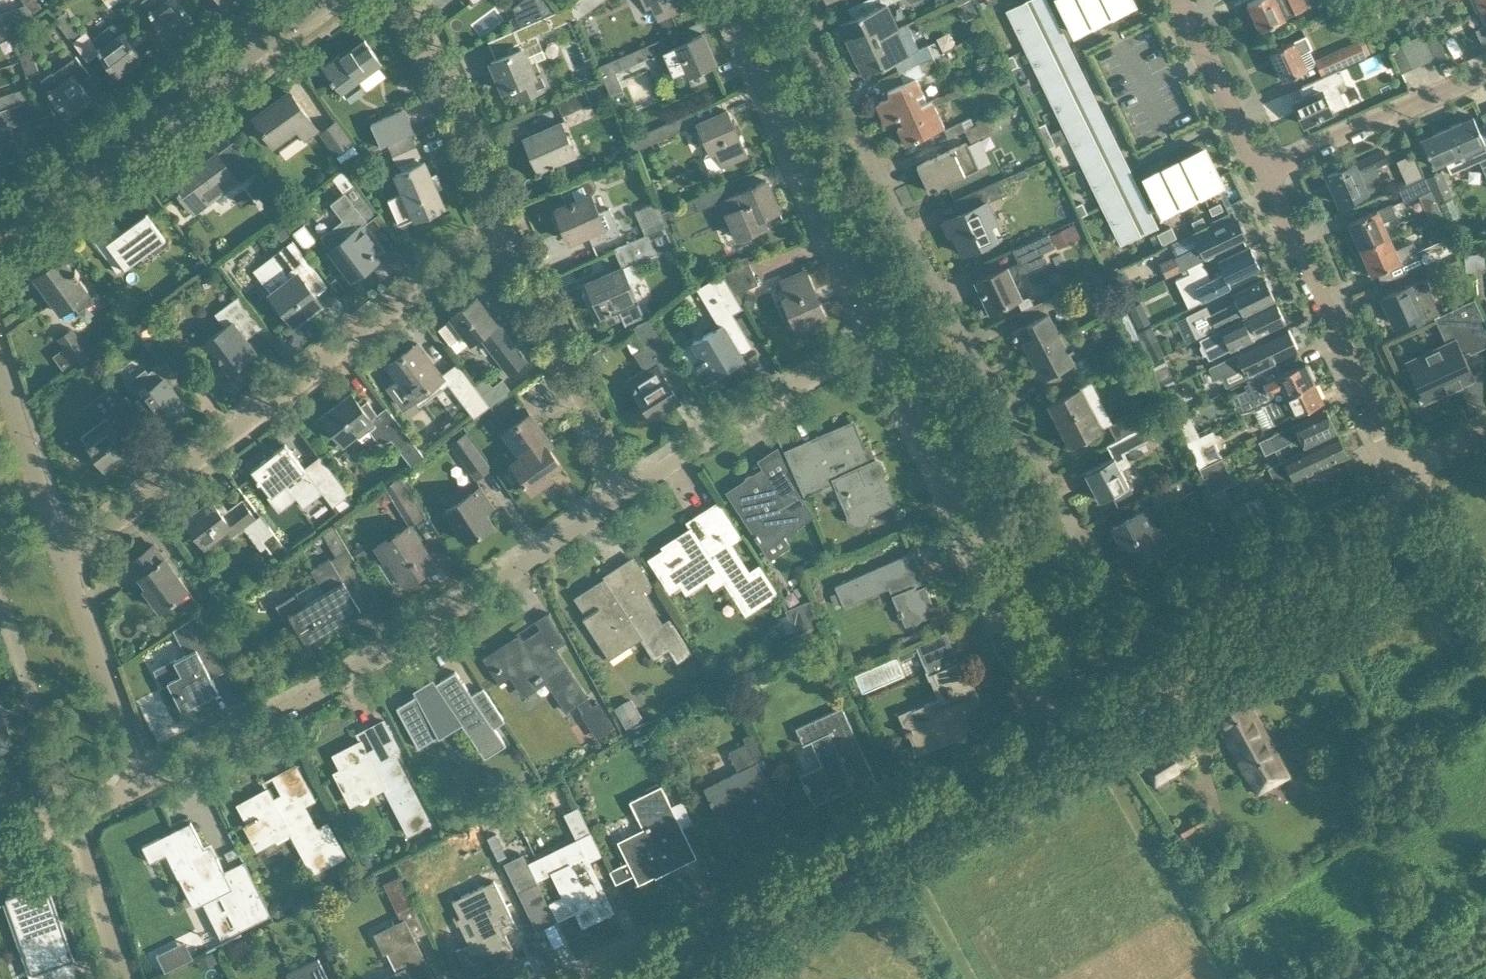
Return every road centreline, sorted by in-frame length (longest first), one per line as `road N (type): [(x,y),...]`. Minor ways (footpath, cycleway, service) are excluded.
road 1 (residential): [(1013,640),(1097,597),(1104,579),(882,188),(796,0)]
road 2 (residential): [(141,782),(368,664),(510,577),(626,490)]
road 3 (residential): [(64,560),(478,246),(511,229)]
road 4 (tertiary): [(635,978),(1058,735)]
road 5 (residential): [(1058,735),(1385,539),(1410,495),(1404,475)]
road 6 (tertiary): [(0,231),(314,0)]
road 7 (tertiary): [(873,345),(868,306),(735,0)]
road 8 (residential): [(1404,475),(1261,174)]
road 9 (tertiary): [(1013,640),(895,370),(873,345)]
road 10 (residential): [(626,490),(873,345)]
road 11 (residential): [(626,490),(511,229)]
road 12 (residential): [(511,229),(411,0)]
road 13 (residential): [(1261,174),(1485,73)]
road 14 (residential): [(141,782),(64,560)]
road 15 (residential): [(72,818),(0,596)]
road 16 (residential): [(64,560),(0,372)]
road 17 (residential): [(1261,174),(1178,0)]
road 18 (residential): [(124,978),(72,818)]

